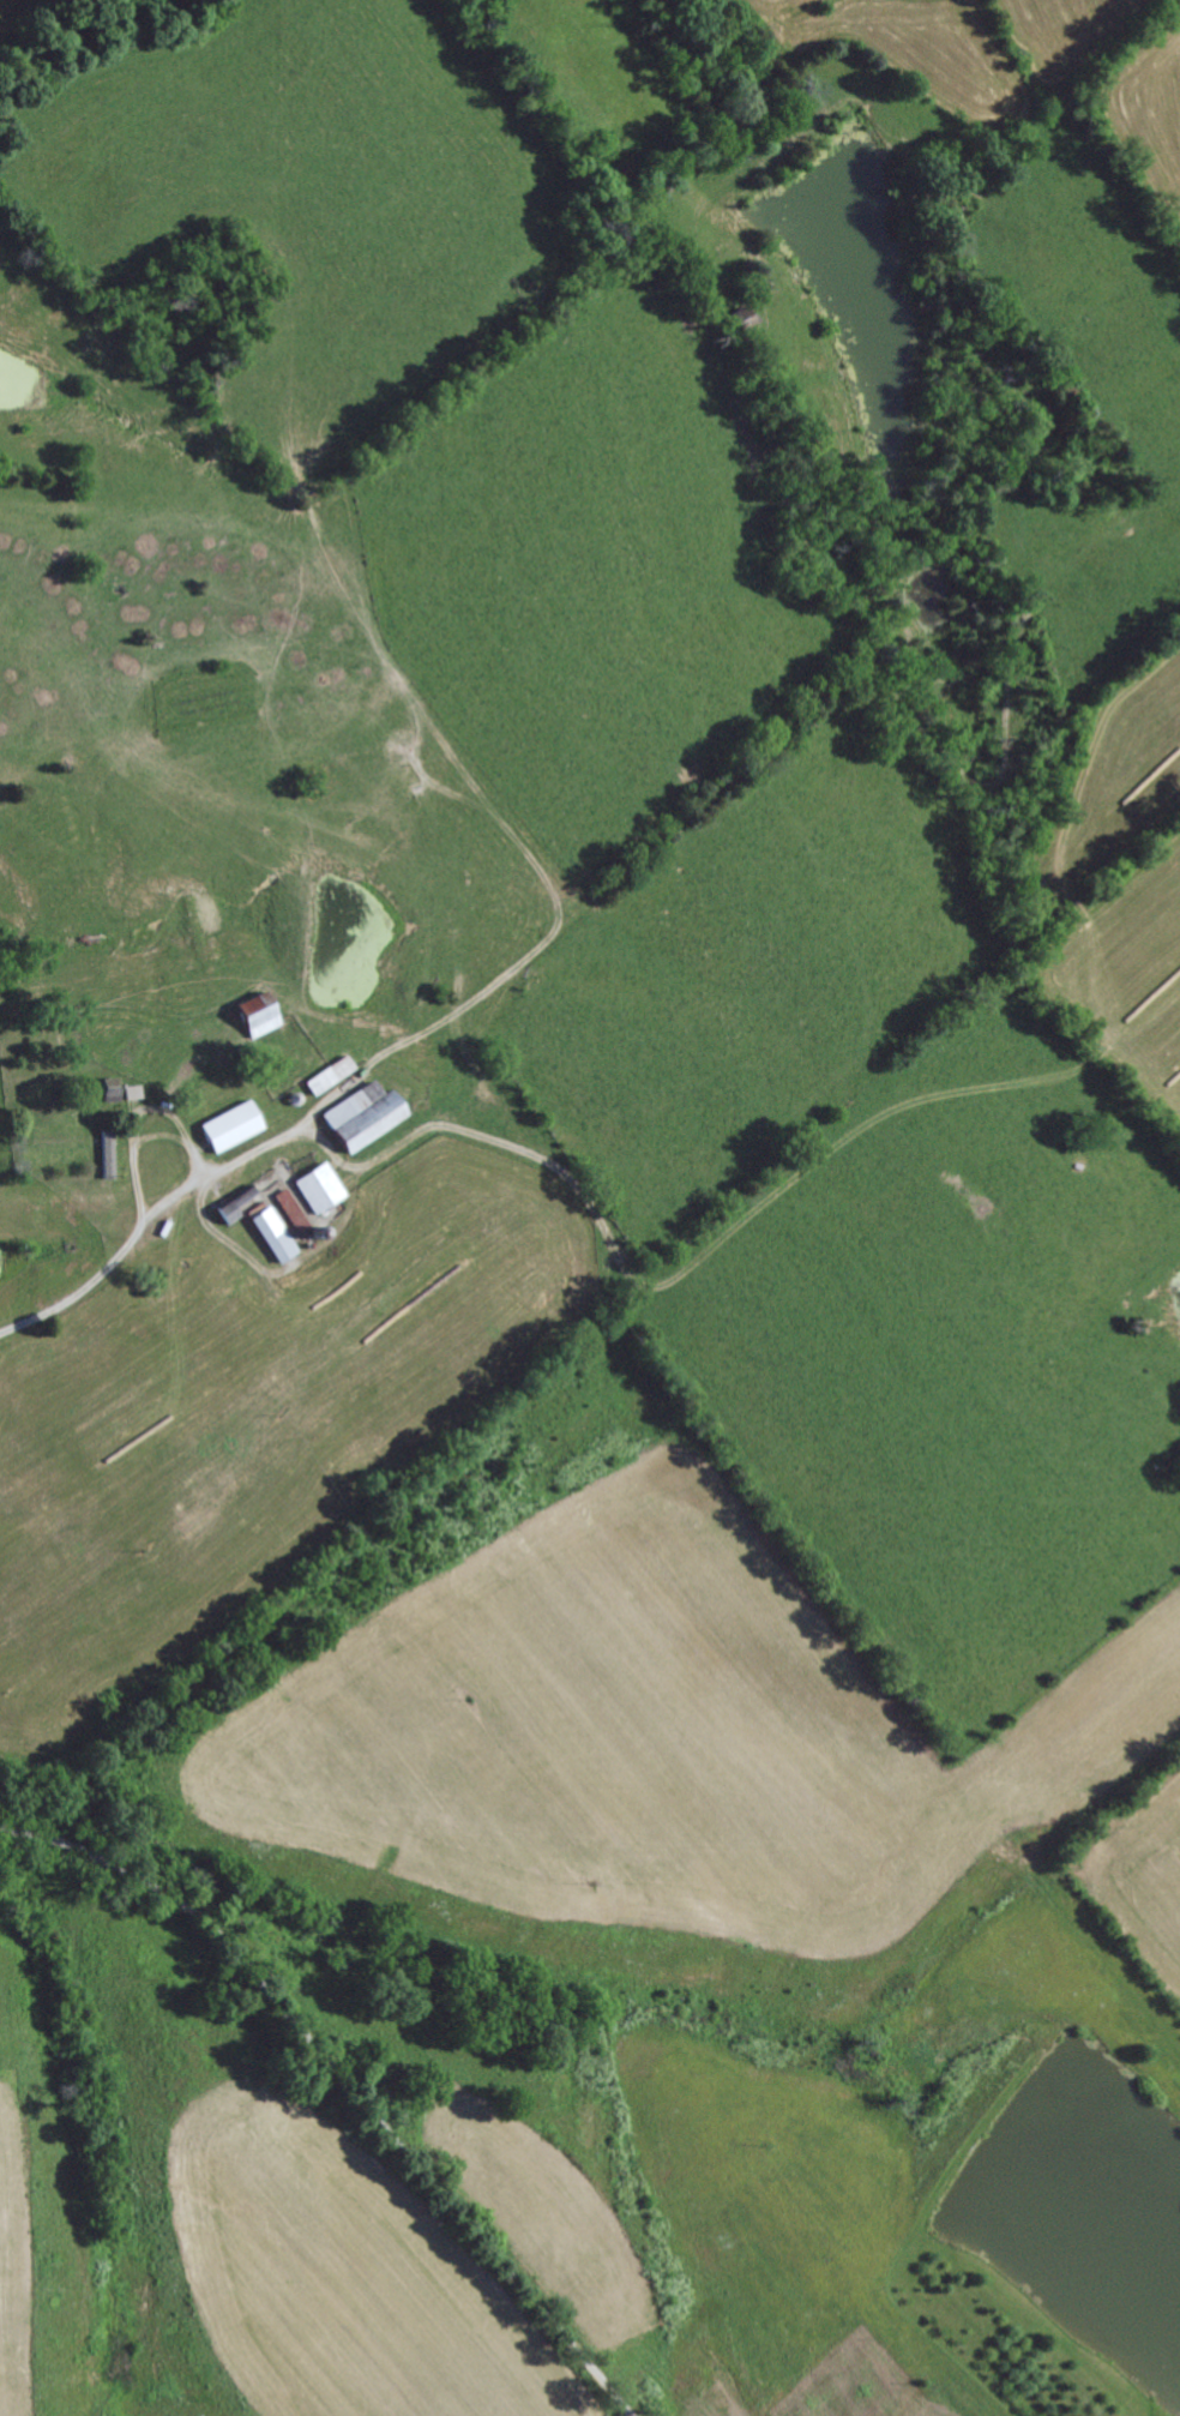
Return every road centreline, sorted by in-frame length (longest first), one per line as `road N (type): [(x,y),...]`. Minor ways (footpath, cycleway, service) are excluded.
road 1 (residential): [(635,2415),(199,1913),(102,1855),(0,1823)]

